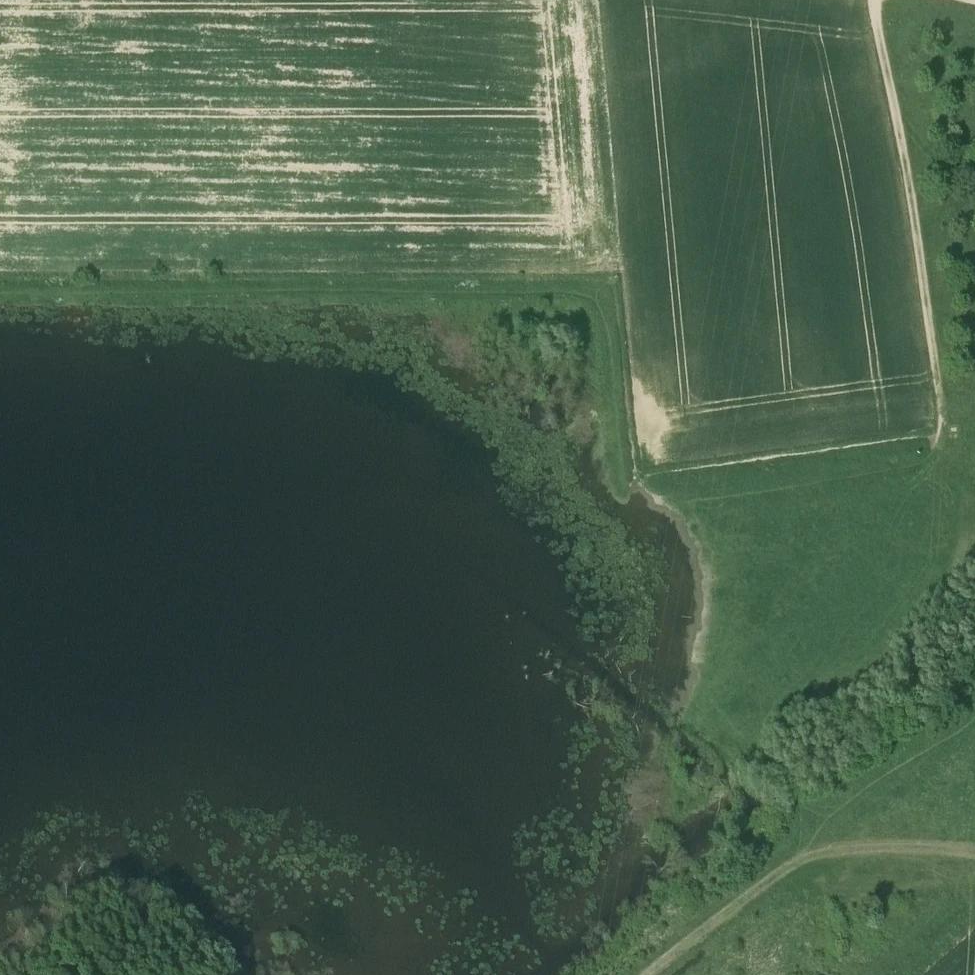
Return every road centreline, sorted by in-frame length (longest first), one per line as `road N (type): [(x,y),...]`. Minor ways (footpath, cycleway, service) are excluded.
road 1 (track): [(873,0),(912,215),(938,427),(643,469),(619,276),(0,284)]
road 2 (track): [(659,974),(829,834),(974,856)]

